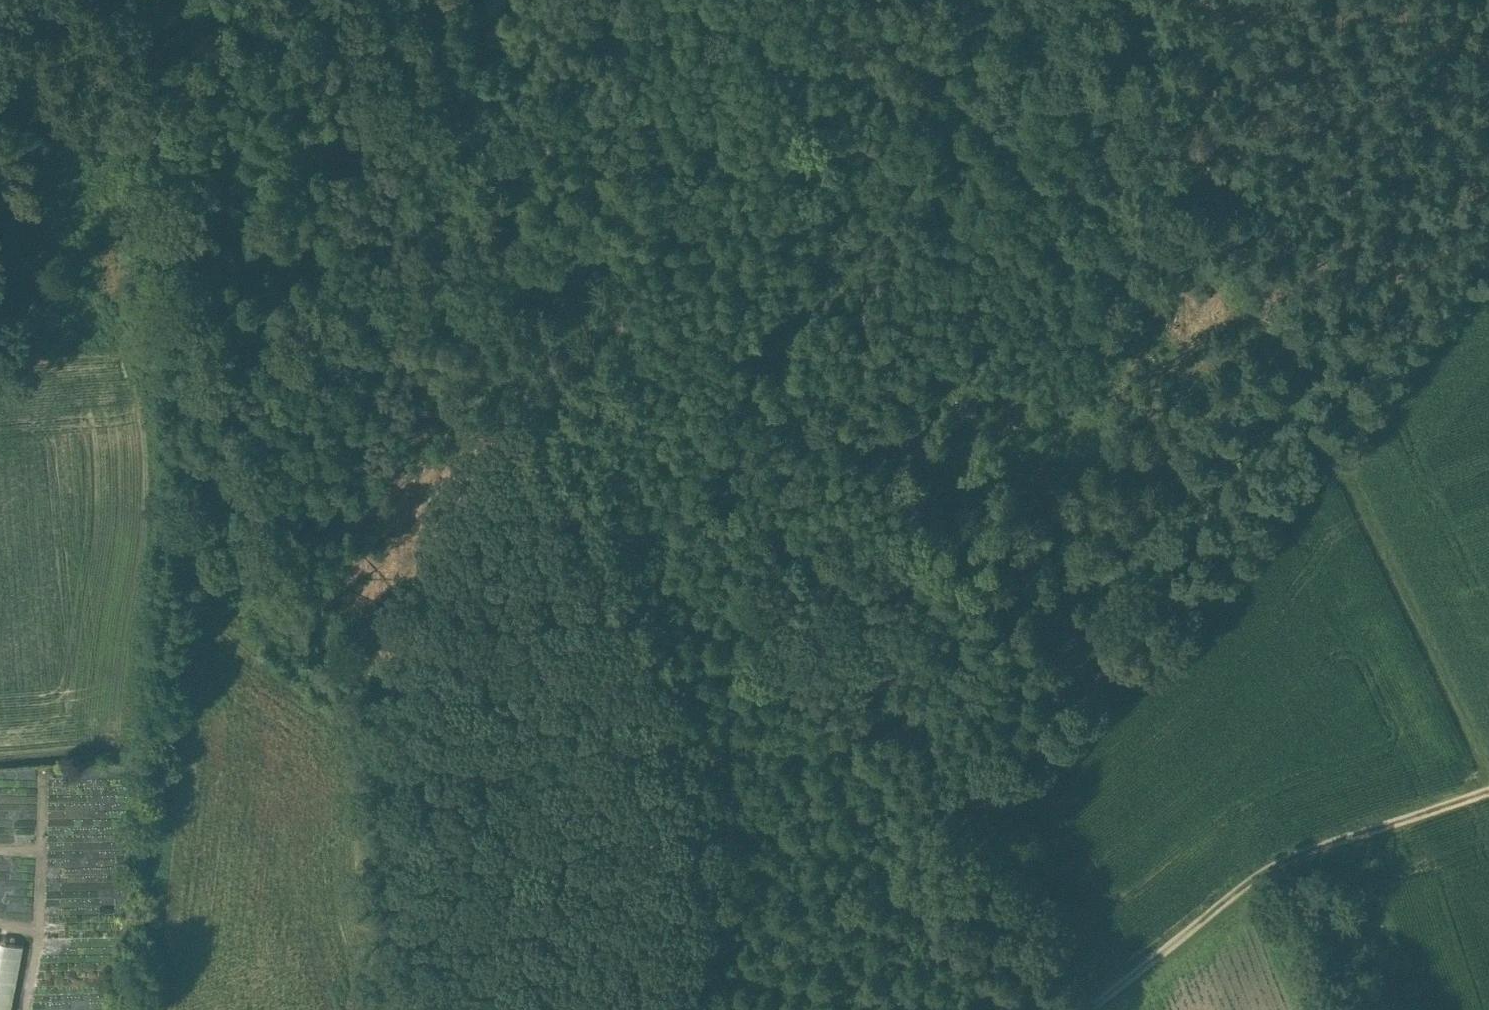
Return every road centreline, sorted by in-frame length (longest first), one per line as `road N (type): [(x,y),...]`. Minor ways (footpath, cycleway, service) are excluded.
road 1 (track): [(660,1009),(658,806),(527,457),(376,0)]
road 2 (track): [(1488,790),(1260,865),(1075,1009)]
road 3 (track): [(1488,775),(1326,443)]
road 4 (track): [(0,327),(122,311)]

